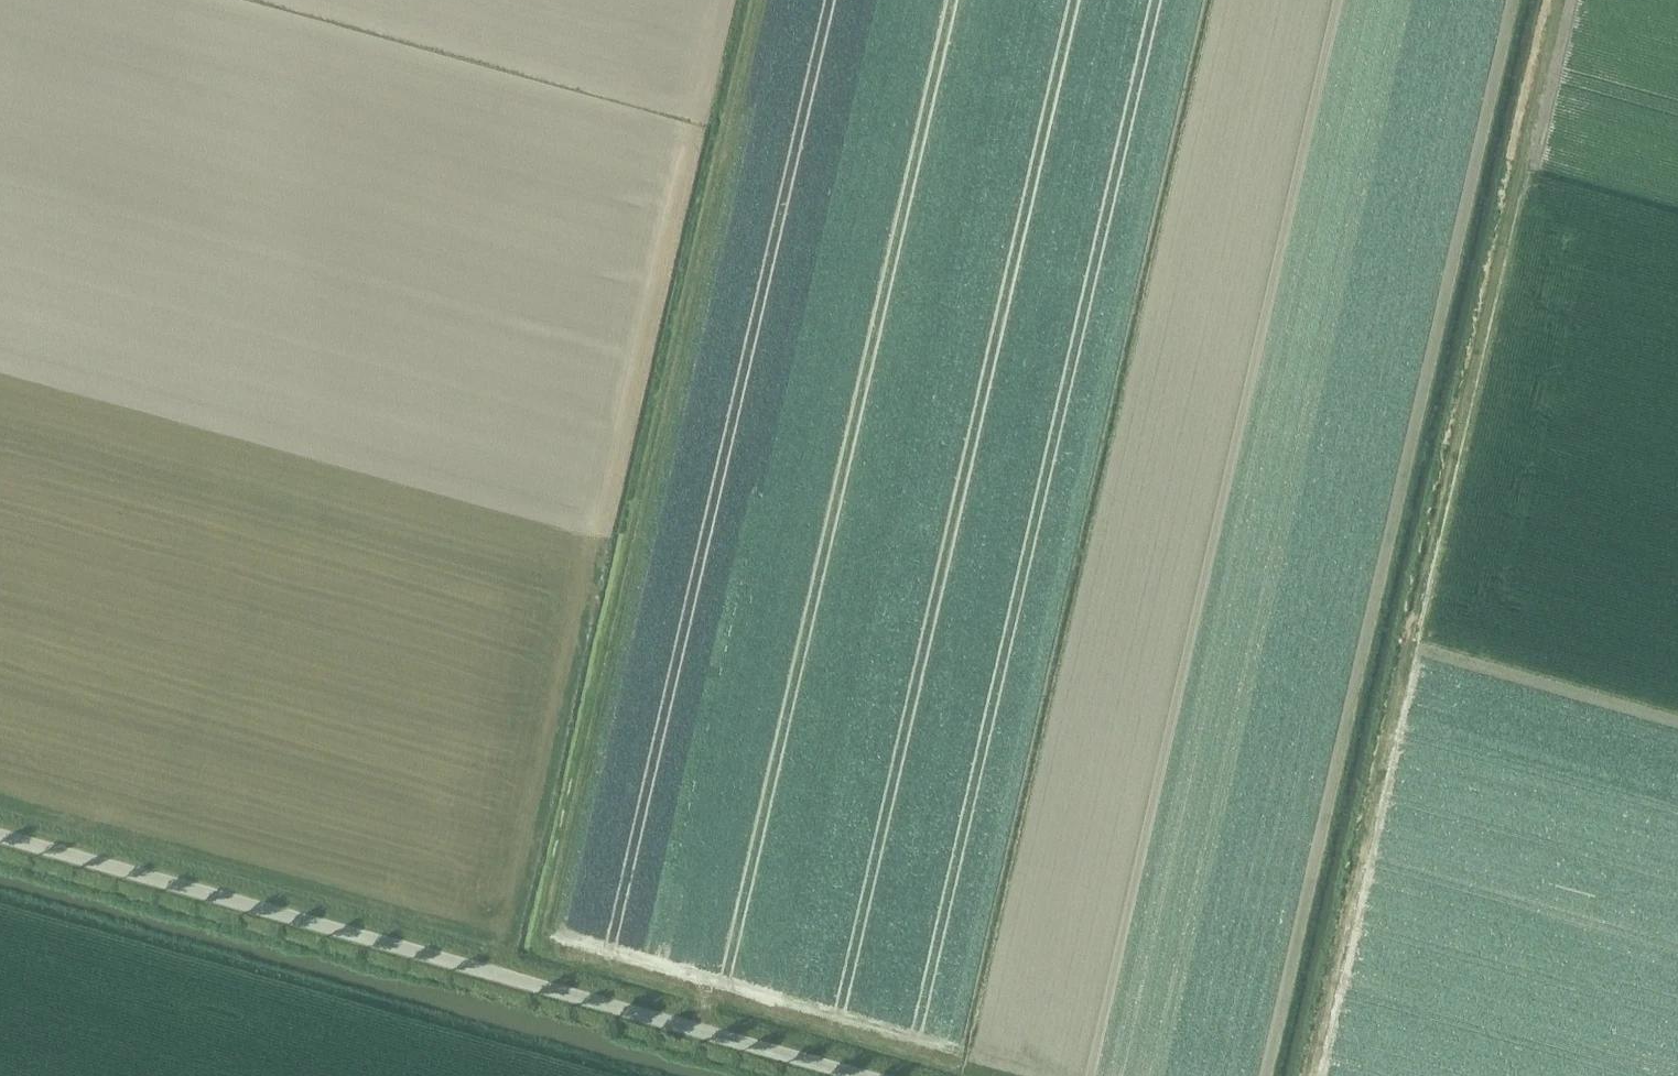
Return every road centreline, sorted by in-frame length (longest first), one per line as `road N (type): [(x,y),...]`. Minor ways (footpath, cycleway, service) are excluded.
road 1 (unclassified): [(855,1075),(0,841)]

